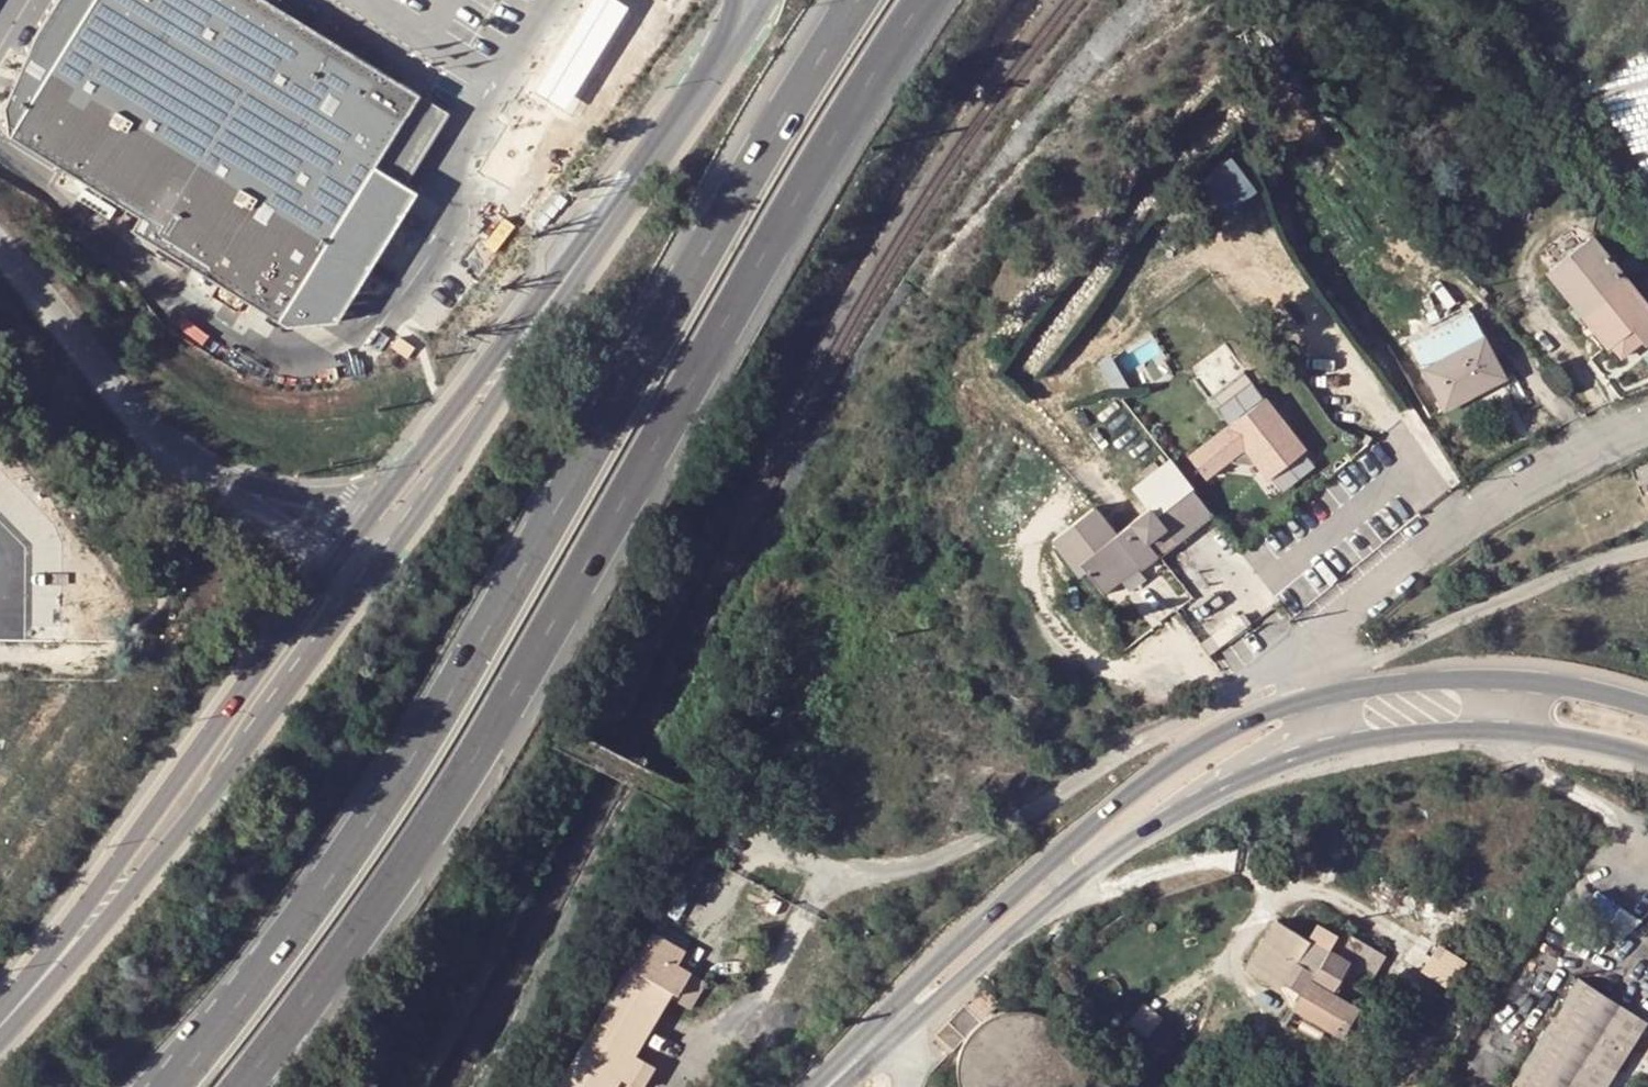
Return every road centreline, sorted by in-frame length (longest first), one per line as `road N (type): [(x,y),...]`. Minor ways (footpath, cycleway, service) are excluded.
road 1 (trunk): [(856,0),(371,824),(171,1086)]
road 2 (trunk): [(248,1086),(342,965),(499,724),(759,263),(924,0)]
road 3 (unclassified): [(1290,652),(1017,822),(919,866),(830,870),(754,840)]
road 4 (tertiary): [(13,1016),(112,918),(363,589)]
road 5 (tertiary): [(333,565),(13,1016)]
road 6 (secondary): [(1310,699),(1205,742),(1112,810),(997,916),(906,1017)]
road 7 (secondary): [(906,1017),(1230,780),(1328,745)]
road 8 (unclassified): [(1647,422),(1517,488),(1290,652)]
road 9 (residential): [(1647,548),(1304,682)]
road 10 (secondary): [(1647,708),(1565,684),(1458,678),(1310,699)]
road 11 (unclassified): [(232,485),(198,473),(147,431),(0,248)]
road 12 (secondary): [(1328,745),(1461,731),(1560,736),(1647,758)]
road 13 (tertiary): [(402,534),(513,381),(574,265)]
road 14 (tertiary): [(574,265),(373,513)]
road 15 (tertiary): [(728,41),(574,265)]
road 16 (unclassified): [(373,513),(329,496),(232,485)]
road 17 (unclassified): [(232,485),(333,565)]

